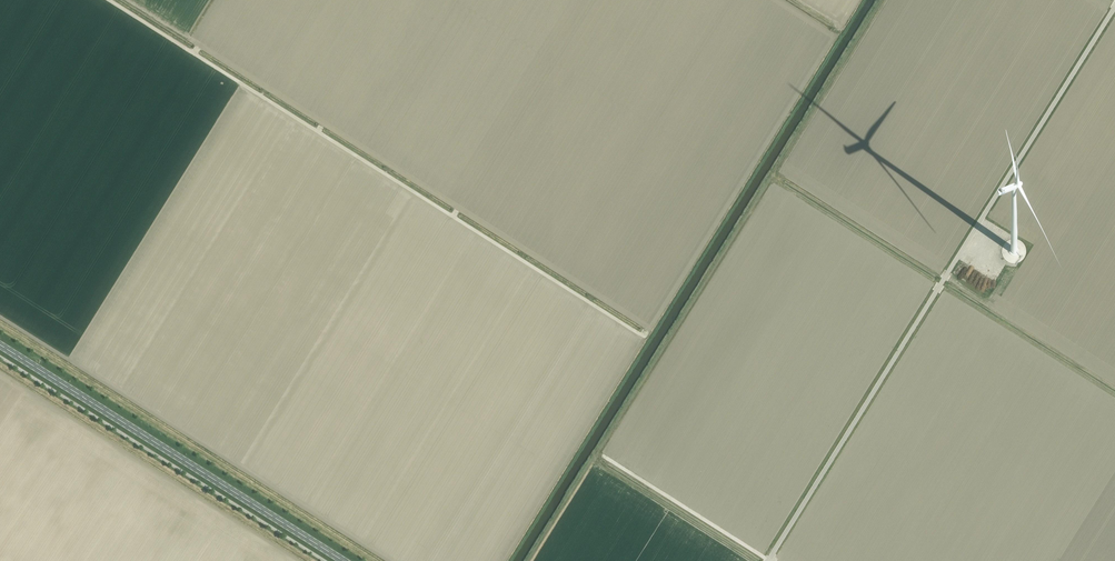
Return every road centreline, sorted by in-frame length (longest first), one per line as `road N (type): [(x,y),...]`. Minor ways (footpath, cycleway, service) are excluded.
road 1 (primary): [(343,560),(0,345)]

